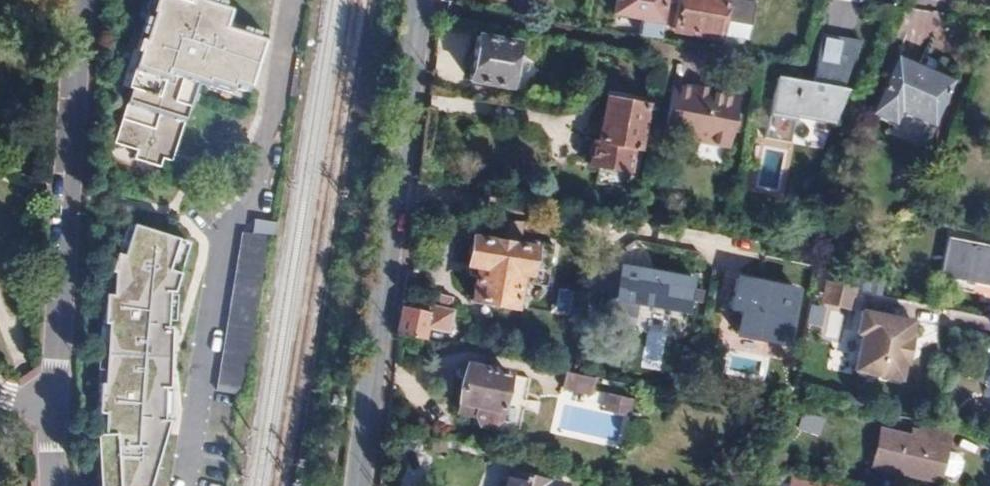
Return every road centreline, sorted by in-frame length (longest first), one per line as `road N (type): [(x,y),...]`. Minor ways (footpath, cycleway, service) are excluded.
road 1 (residential): [(359,485),(417,0)]
road 2 (residential): [(52,411),(74,0)]

